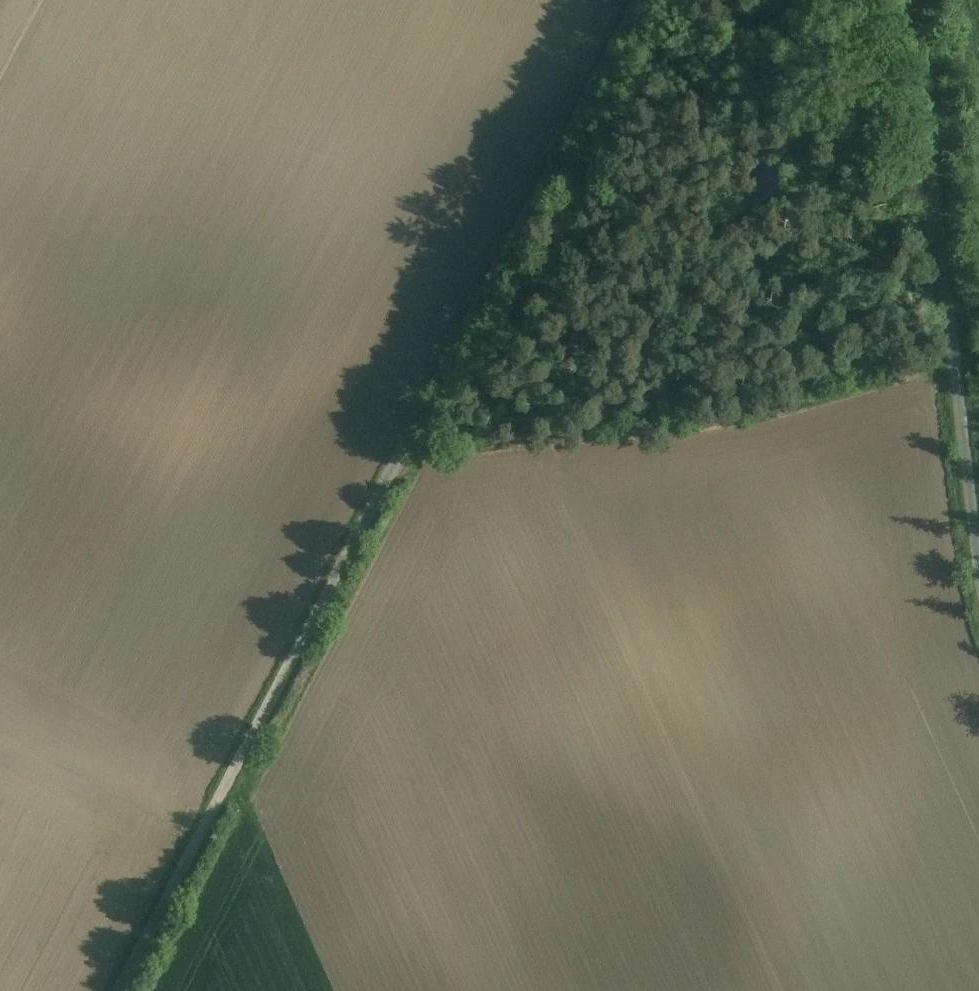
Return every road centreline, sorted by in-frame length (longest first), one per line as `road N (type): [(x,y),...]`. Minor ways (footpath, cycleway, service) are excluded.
road 1 (unclassified): [(640,0),(119,990)]
road 2 (unclassified): [(913,0),(978,556)]

